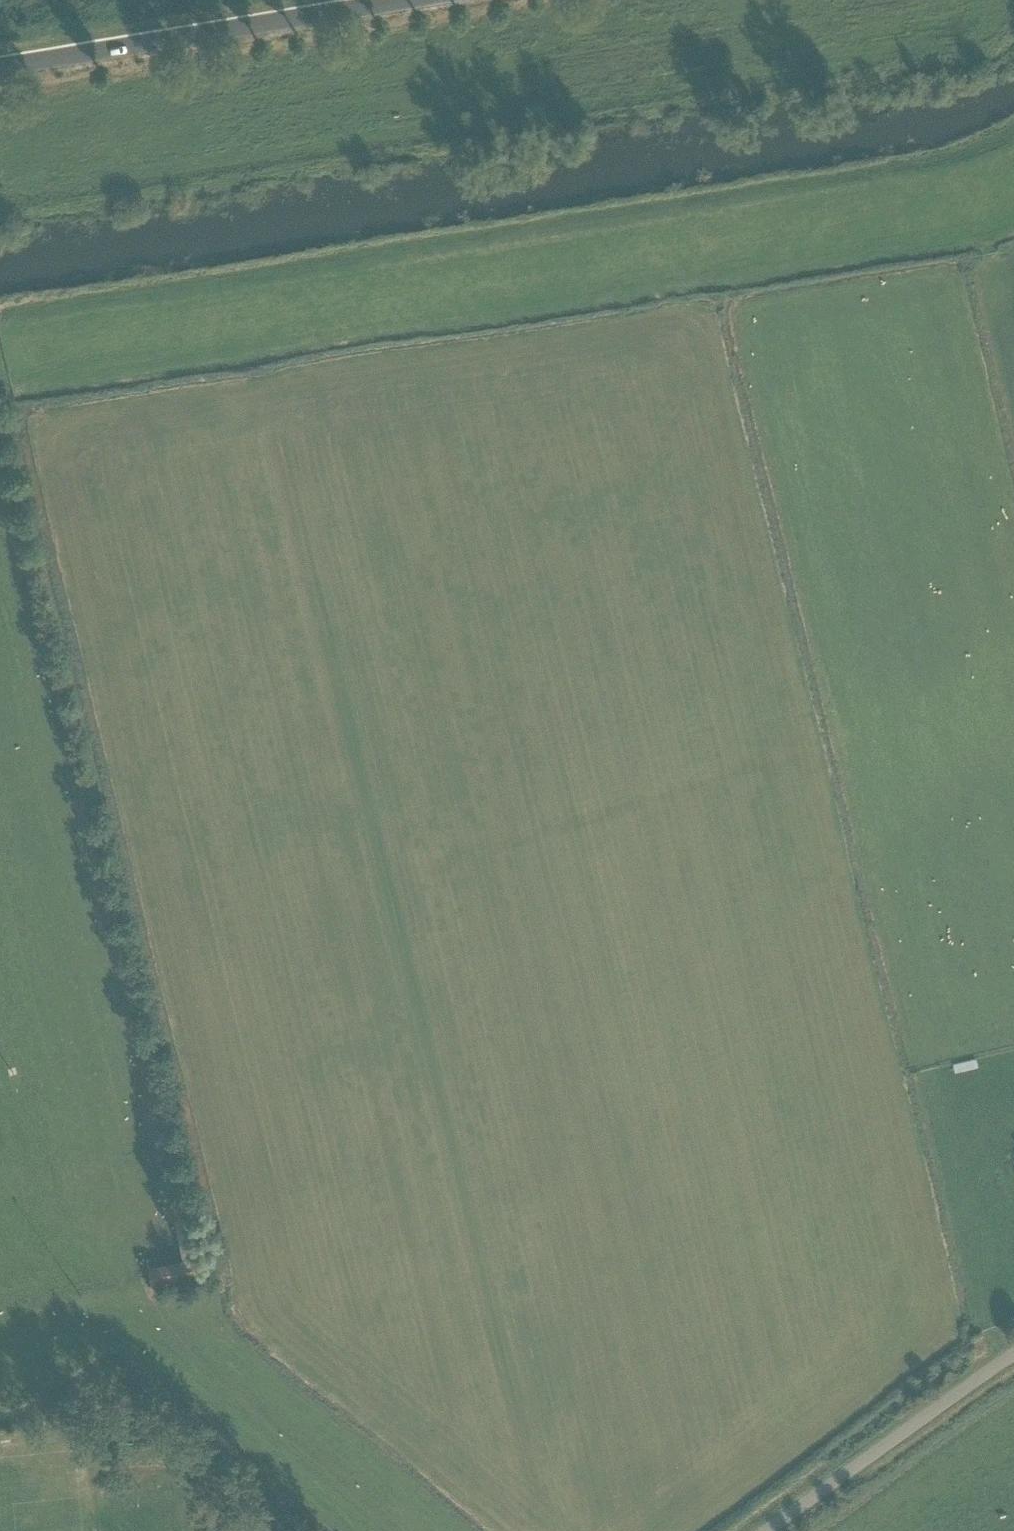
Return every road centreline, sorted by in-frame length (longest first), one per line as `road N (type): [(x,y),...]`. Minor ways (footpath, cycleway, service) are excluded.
road 1 (tertiary): [(0,67),(401,0)]
road 2 (unclassified): [(767,1530),(1013,1355)]

